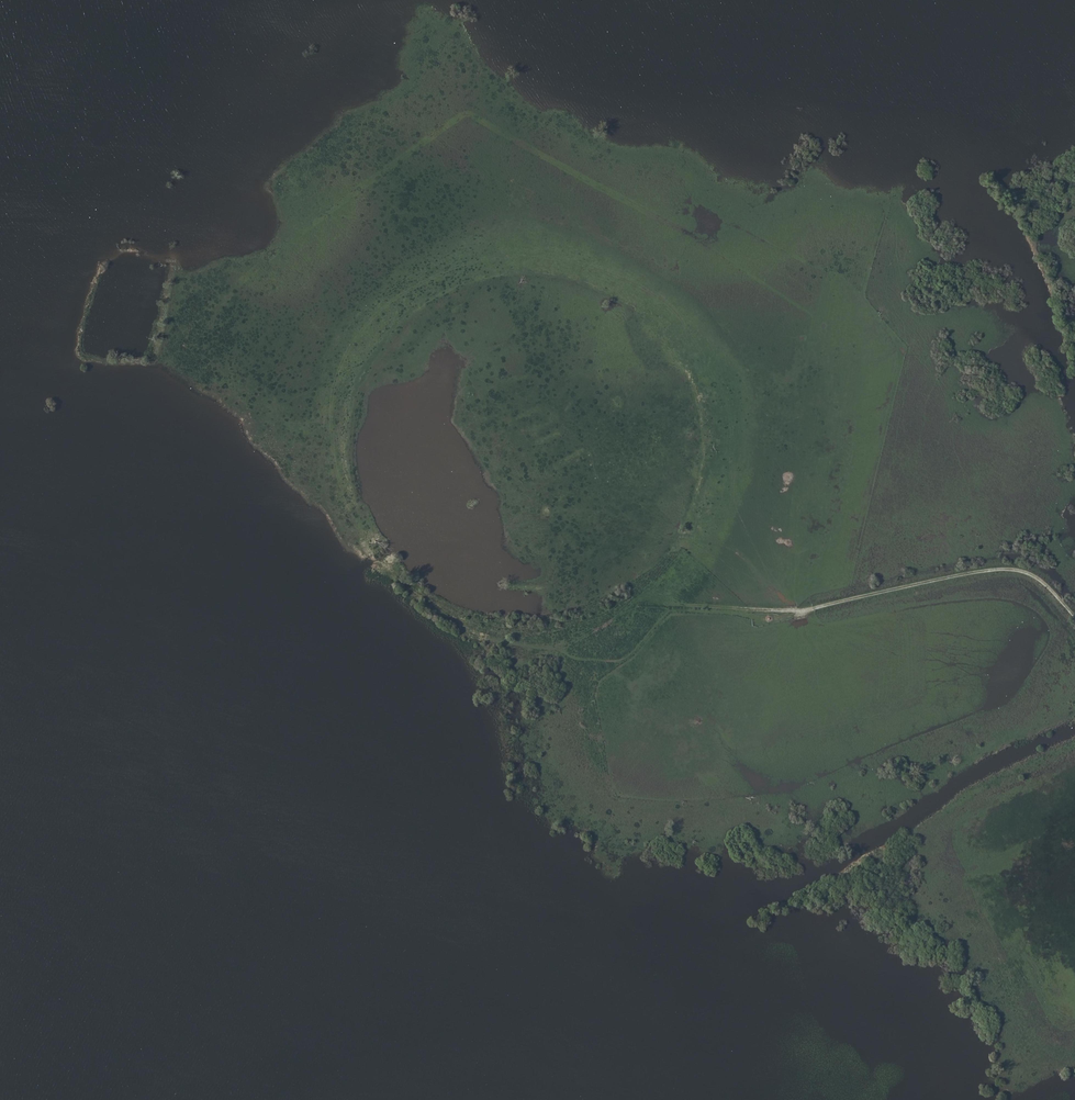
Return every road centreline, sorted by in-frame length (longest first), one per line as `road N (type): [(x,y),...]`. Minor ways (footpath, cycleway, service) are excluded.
road 1 (track): [(1074,619),(1033,576),(1006,570),(803,613)]

